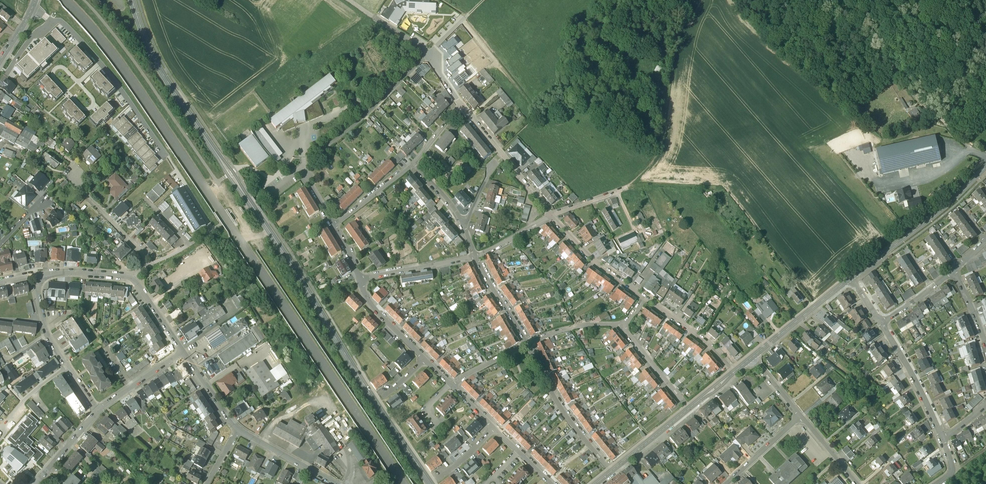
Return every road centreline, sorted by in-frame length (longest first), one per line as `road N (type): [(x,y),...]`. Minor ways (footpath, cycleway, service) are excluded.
road 1 (secondary): [(65,0),(121,65),(405,483)]
road 2 (tertiary): [(431,483),(166,78),(132,0)]
road 3 (track): [(211,197),(217,183),(81,0)]
road 4 (residential): [(461,104),(429,53),(300,168)]
road 5 (residential): [(51,19),(99,60),(167,157)]
road 6 (secondary): [(985,167),(853,277)]
road 7 (residential): [(613,470),(567,418),(528,343)]
road 8 (residential): [(33,275),(47,334),(98,408)]
road 9 (residential): [(942,438),(883,323)]
road 10 (residential): [(644,298),(551,216)]

